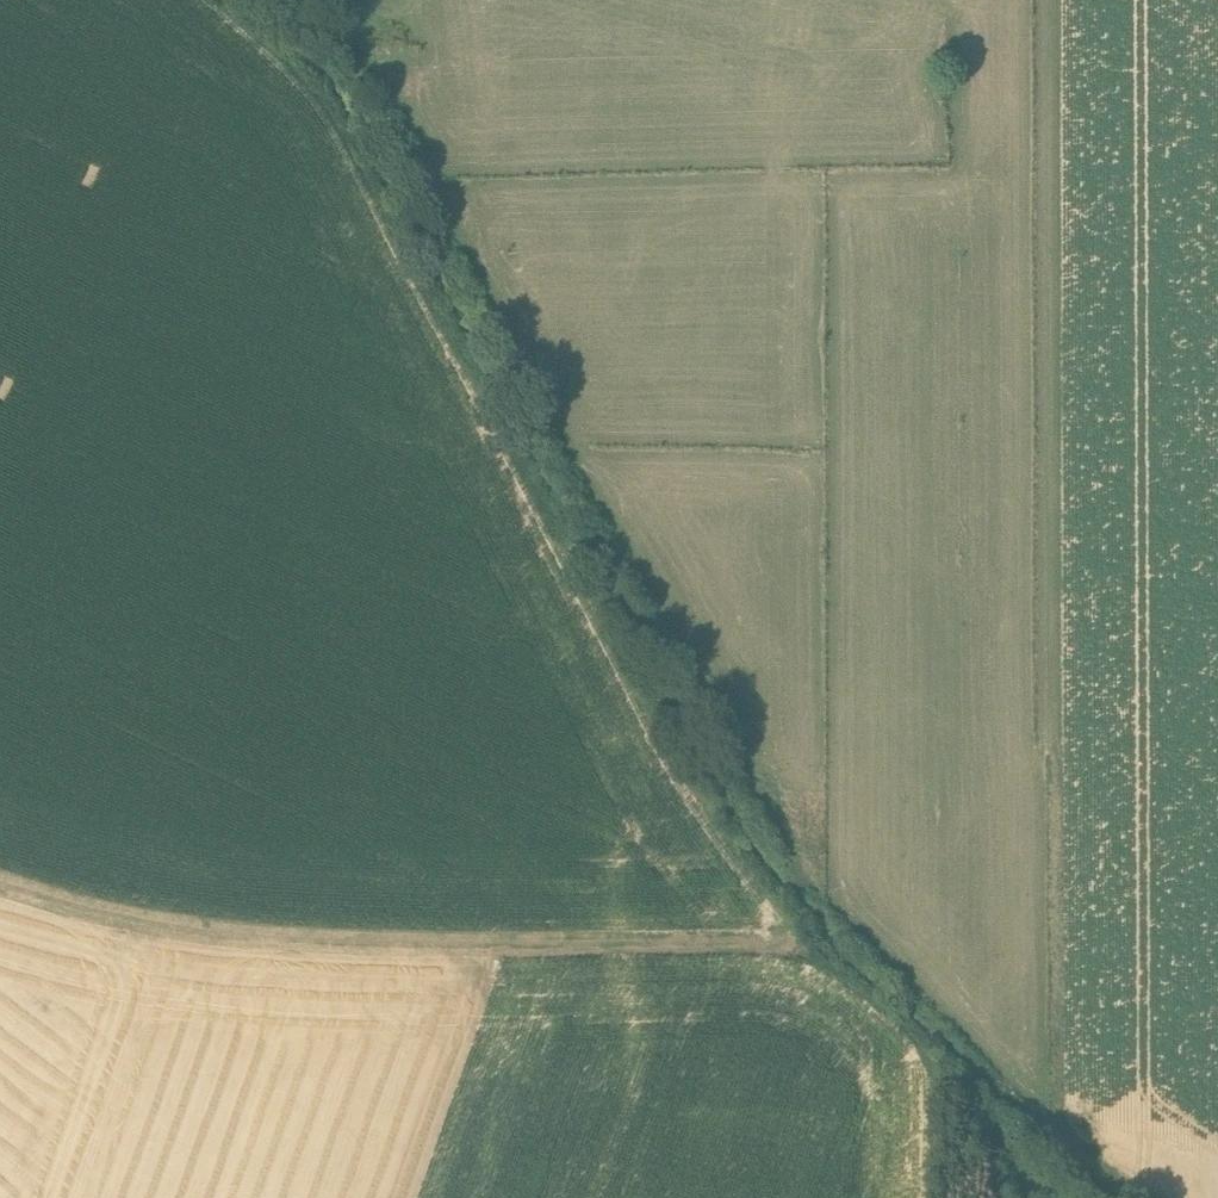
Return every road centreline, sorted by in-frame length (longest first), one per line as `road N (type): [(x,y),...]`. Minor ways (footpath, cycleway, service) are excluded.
road 1 (track): [(1109,1197),(833,945),(736,820),(381,167),(277,0)]

